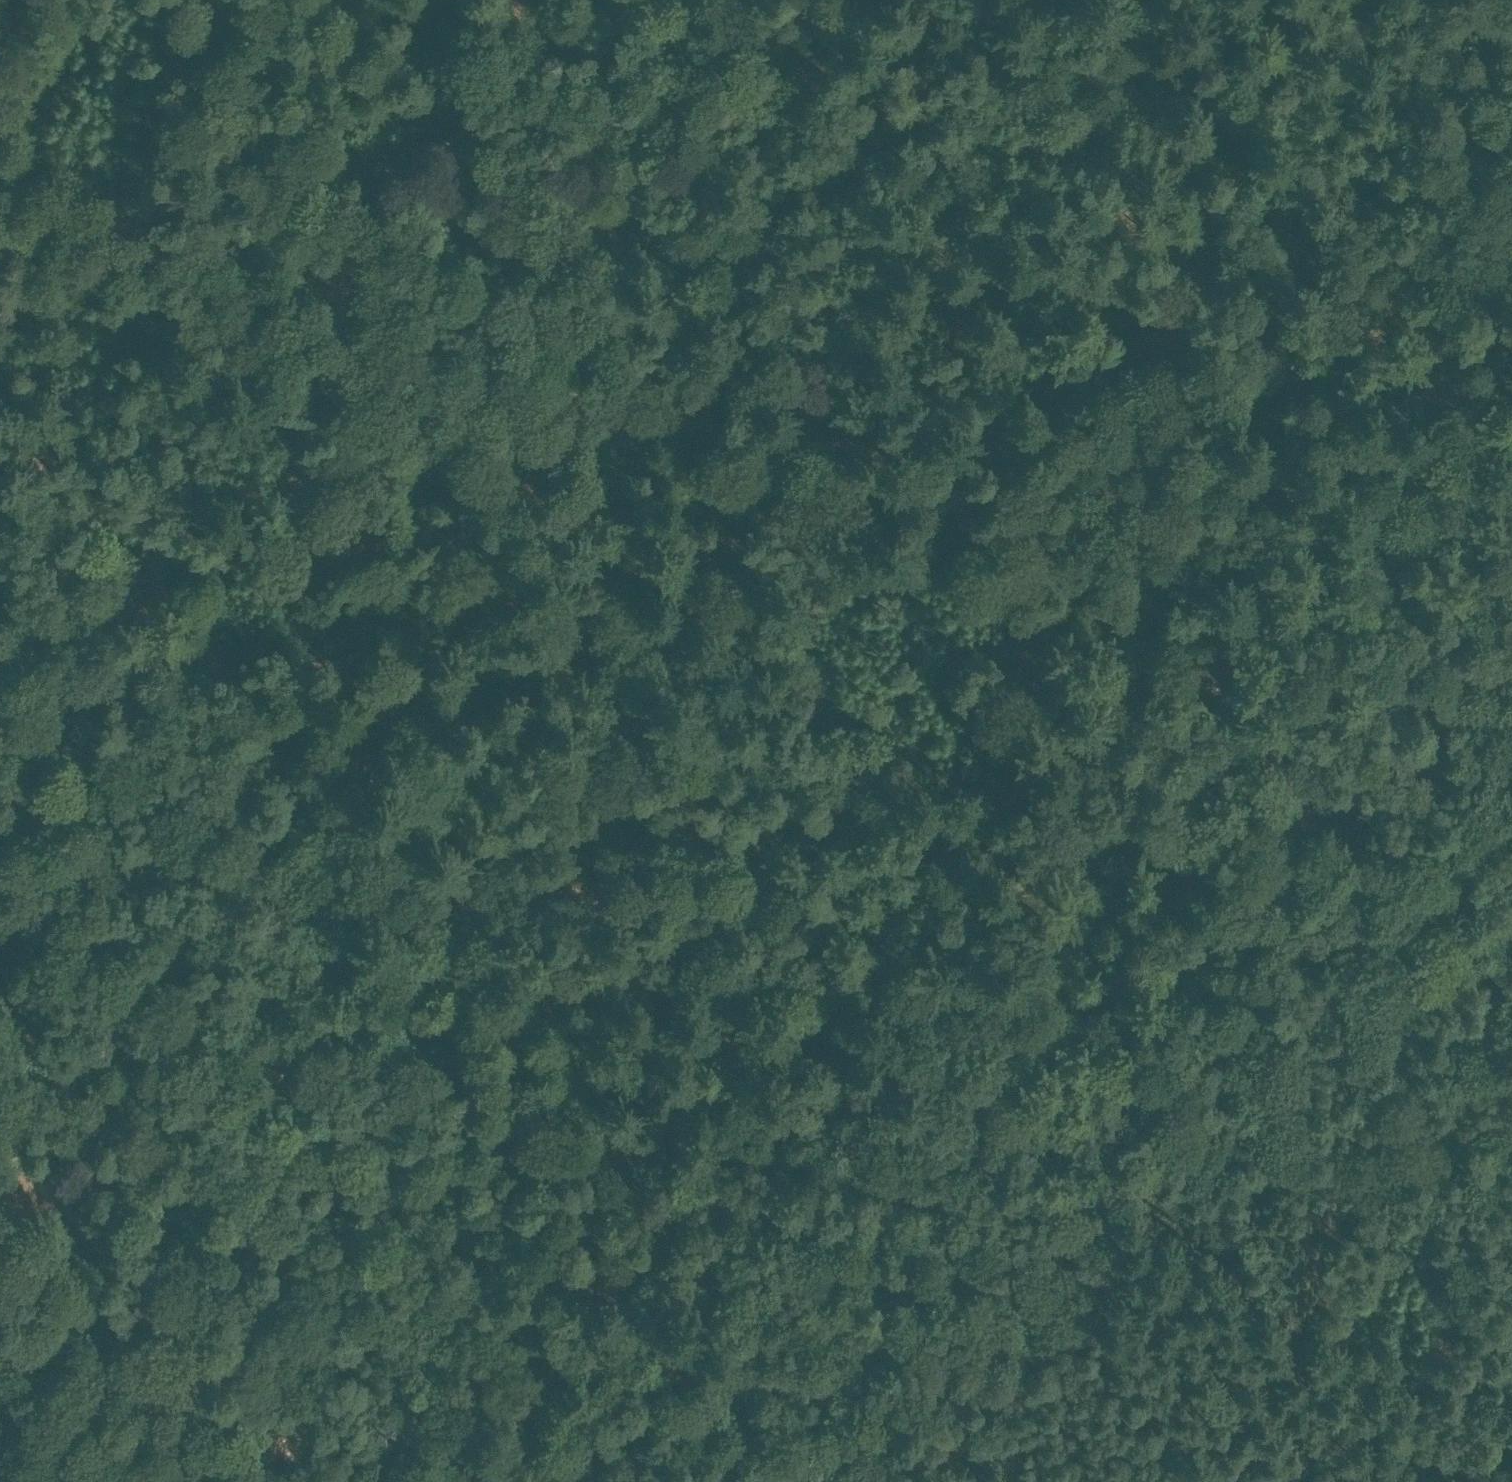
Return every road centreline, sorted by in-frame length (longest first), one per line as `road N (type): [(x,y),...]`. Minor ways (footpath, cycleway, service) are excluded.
road 1 (track): [(0,1143),(217,1372)]
road 2 (track): [(217,1372),(316,1481)]

